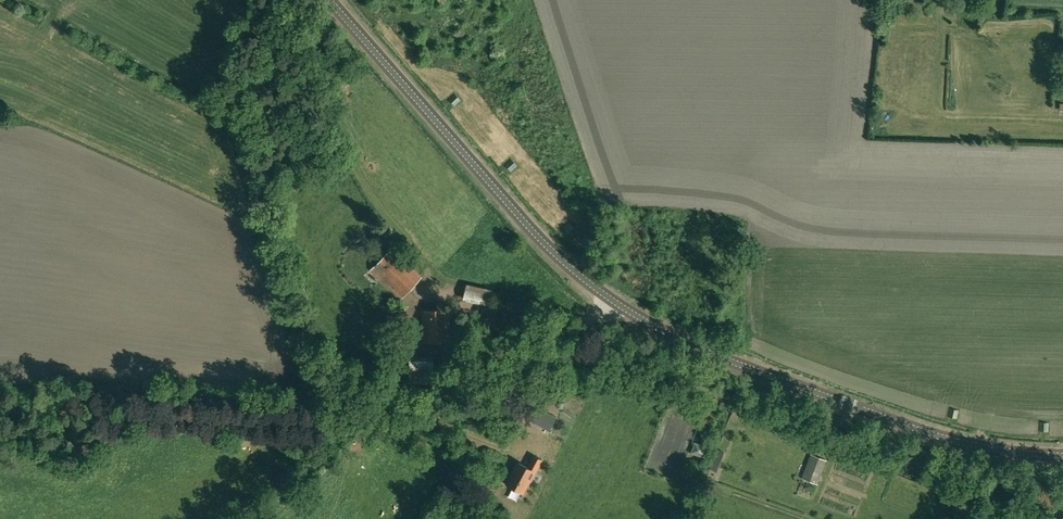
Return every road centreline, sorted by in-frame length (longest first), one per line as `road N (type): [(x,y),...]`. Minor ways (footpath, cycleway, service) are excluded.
road 1 (tertiary): [(1062,455),(989,448),(914,428),(723,358),(633,313),(533,231),(329,0)]
road 2 (track): [(615,302),(584,325),(534,327),(456,382),(395,403),(259,405)]

